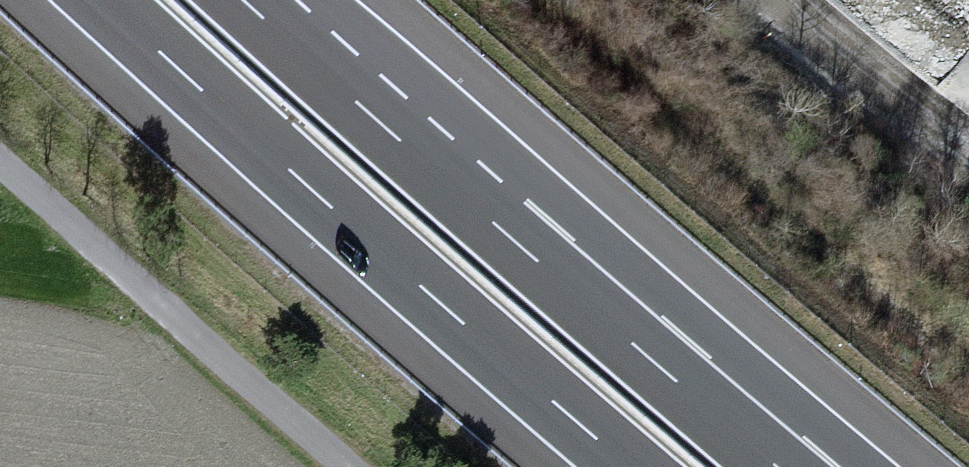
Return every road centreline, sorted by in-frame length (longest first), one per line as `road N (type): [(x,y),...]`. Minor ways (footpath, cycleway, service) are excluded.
road 1 (motorway): [(780,466),(245,0)]
road 2 (motorway): [(101,0),(631,466)]
road 3 (unclassified): [(0,160),(349,466)]

